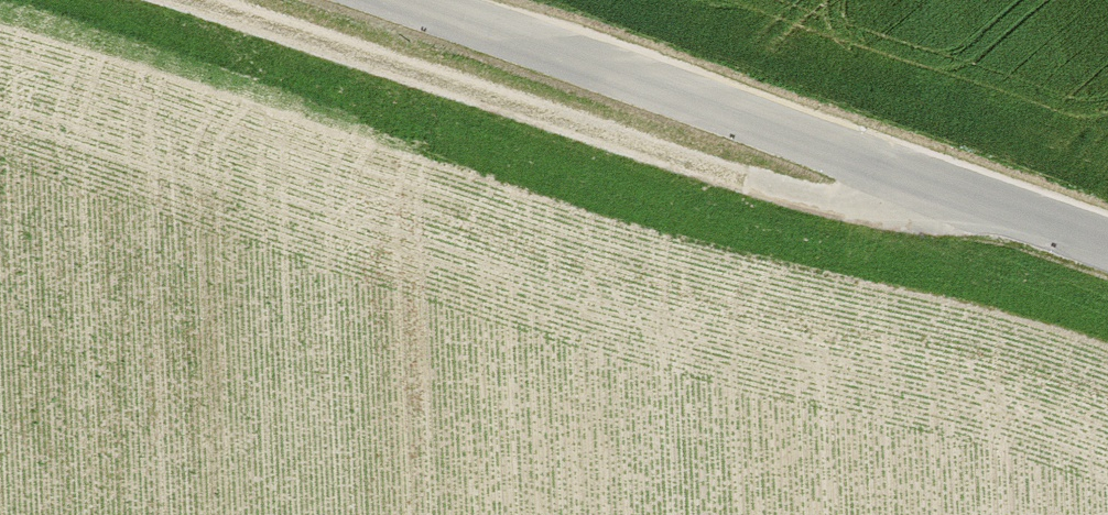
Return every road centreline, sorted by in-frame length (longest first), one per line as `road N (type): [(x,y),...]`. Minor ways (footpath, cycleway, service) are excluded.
road 1 (track): [(189,0),(765,190),(902,207),(966,190)]
road 2 (unclassified): [(1107,240),(413,0)]

